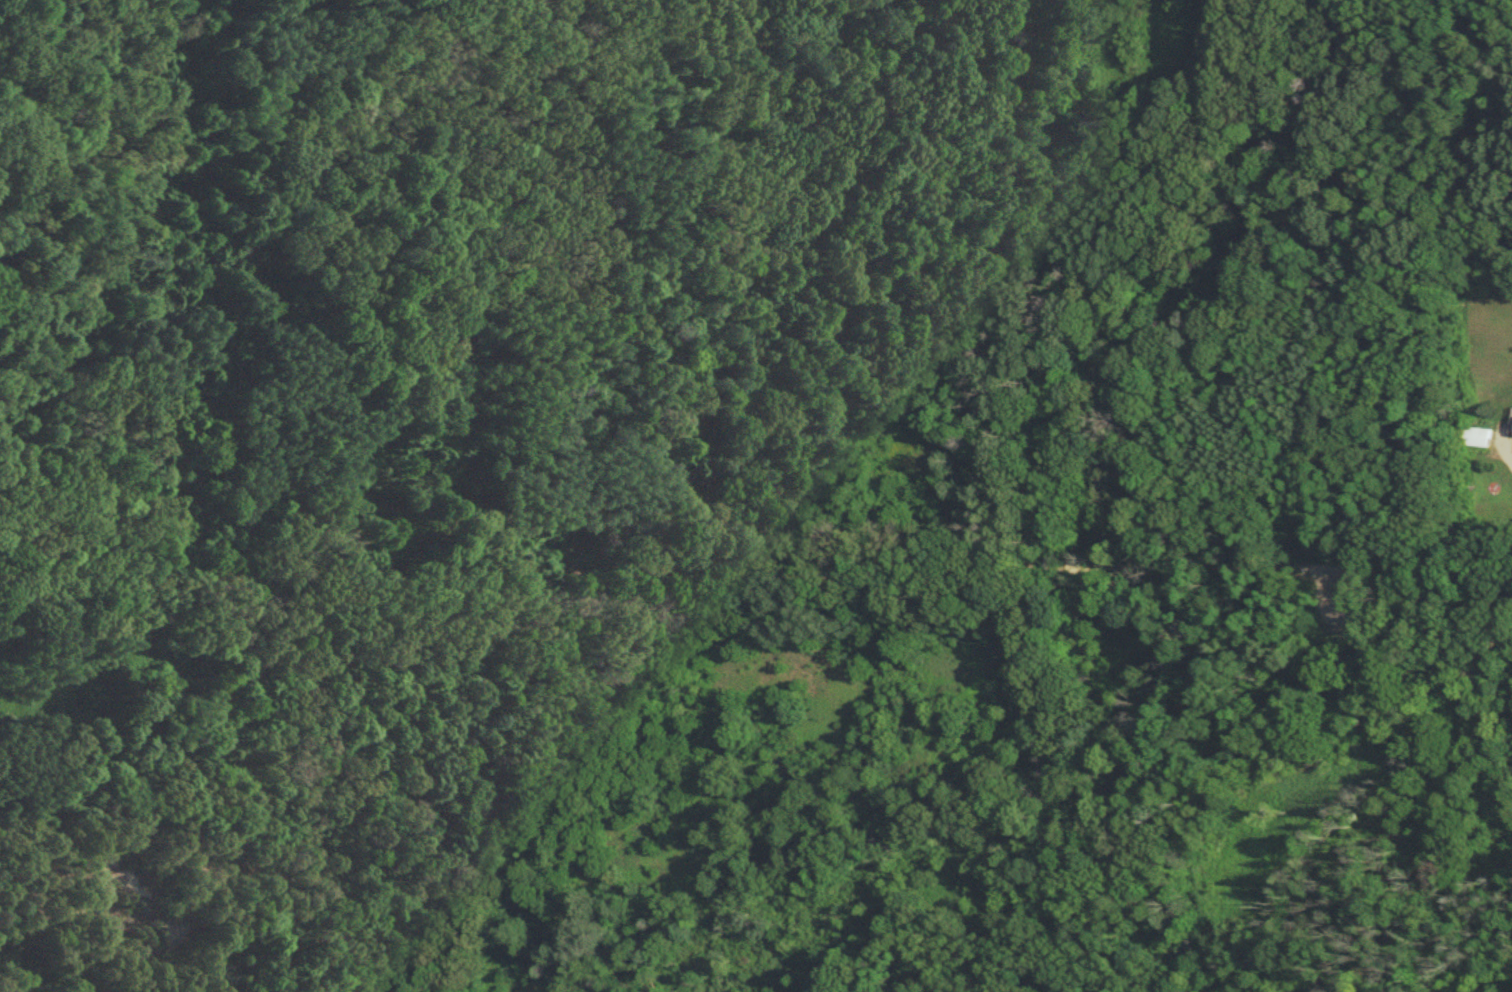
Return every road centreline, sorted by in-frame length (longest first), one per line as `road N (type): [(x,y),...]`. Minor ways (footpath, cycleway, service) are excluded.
road 1 (residential): [(0,575),(1511,563)]

